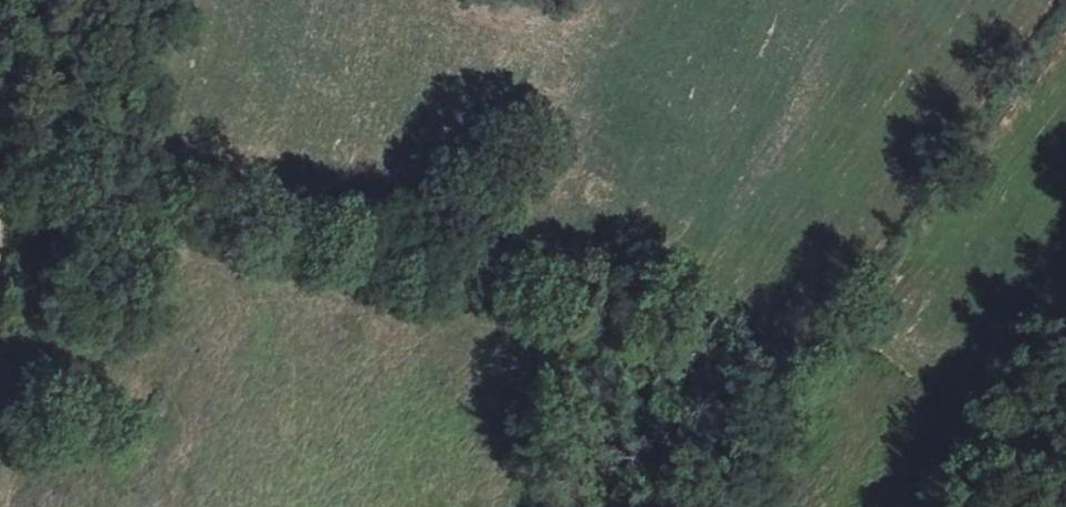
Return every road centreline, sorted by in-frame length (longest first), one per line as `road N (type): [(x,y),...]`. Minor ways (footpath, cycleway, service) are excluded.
road 1 (unclassified): [(950,506),(996,388),(1065,256)]
road 2 (track): [(0,236),(18,105),(87,0)]

